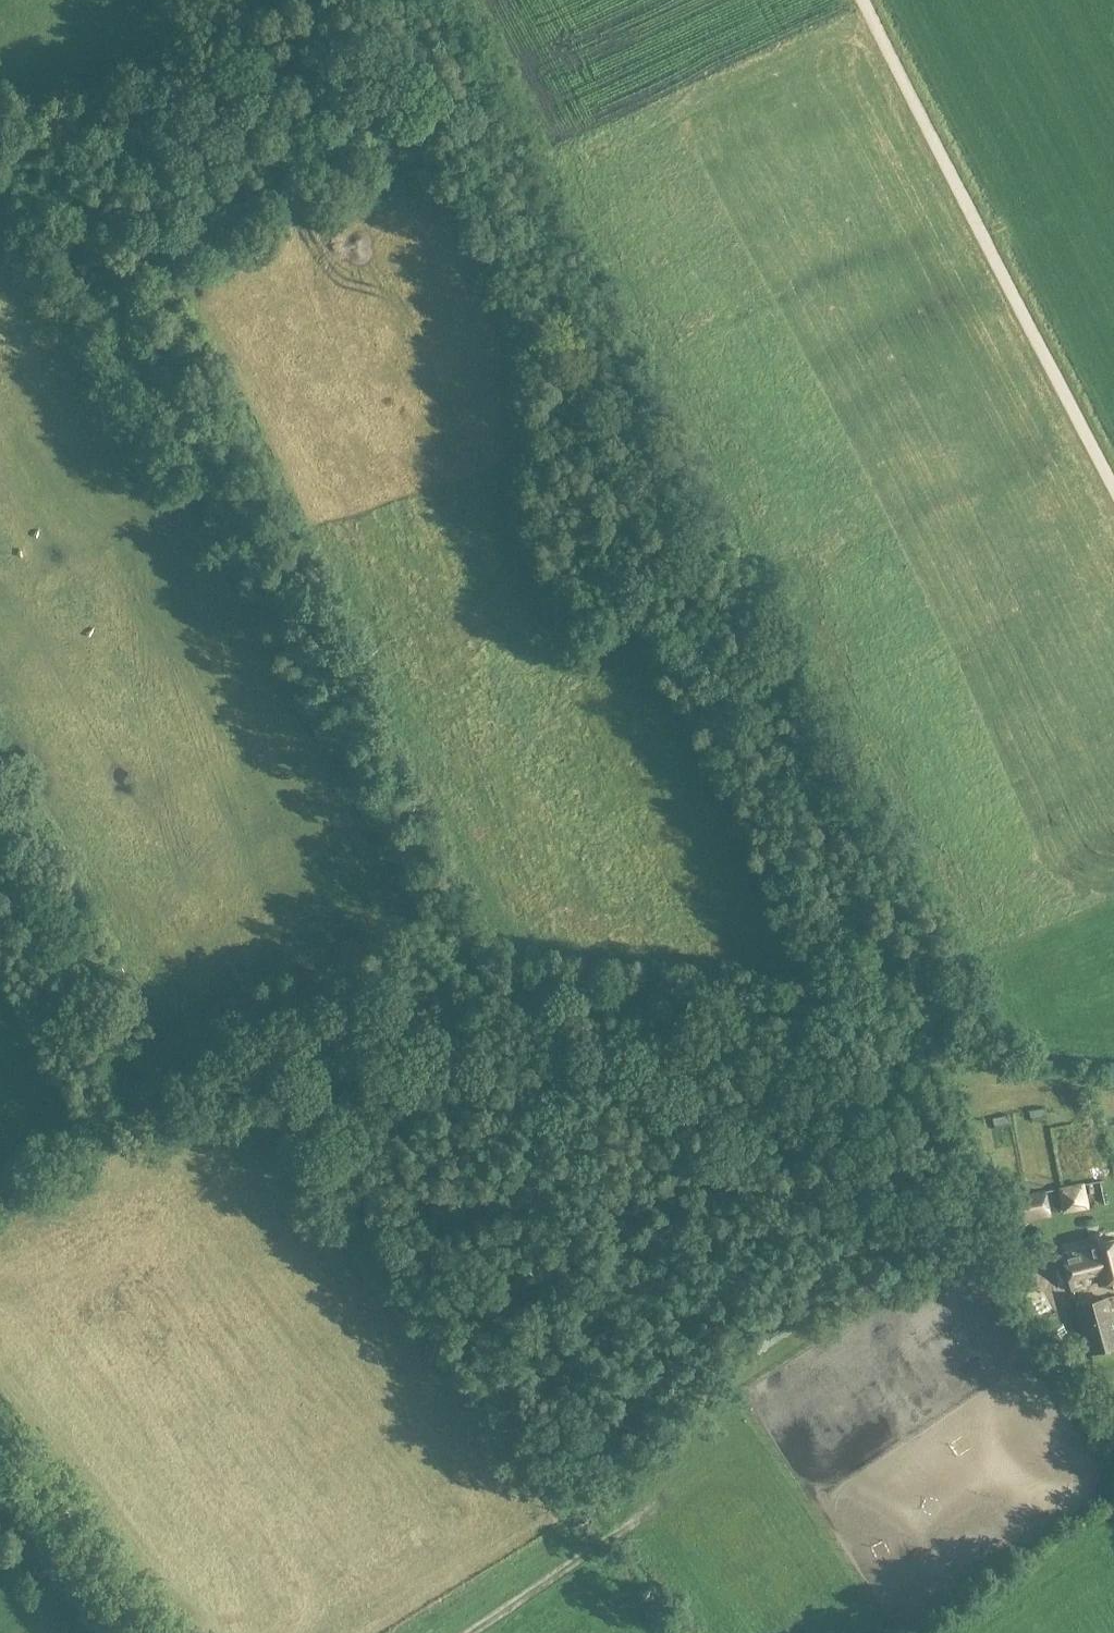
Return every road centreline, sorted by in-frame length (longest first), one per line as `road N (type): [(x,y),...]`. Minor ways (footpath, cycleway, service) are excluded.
road 1 (track): [(1113,489),(860,0)]
road 2 (track): [(0,1431),(153,1632)]
road 3 (track): [(234,82),(250,136),(302,233)]

